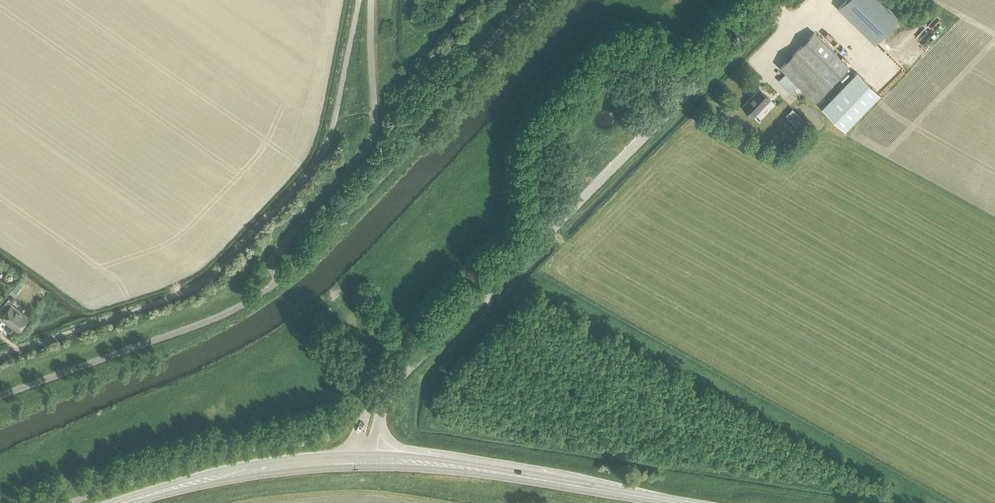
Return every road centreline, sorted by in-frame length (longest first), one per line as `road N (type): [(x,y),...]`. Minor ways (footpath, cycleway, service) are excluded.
road 1 (tertiary): [(782,0),(384,395)]
road 2 (secondary): [(679,502),(439,464)]
road 3 (secondary): [(122,502),(246,471),(352,460)]

